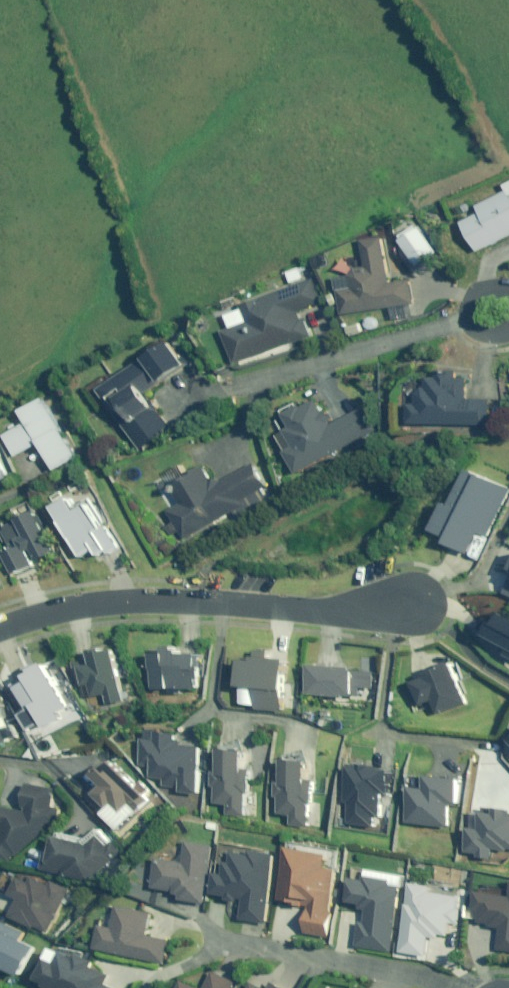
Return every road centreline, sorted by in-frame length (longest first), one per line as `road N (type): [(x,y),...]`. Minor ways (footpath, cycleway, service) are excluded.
road 1 (residential): [(420,602),(349,611),(146,599),(86,605),(0,630)]

